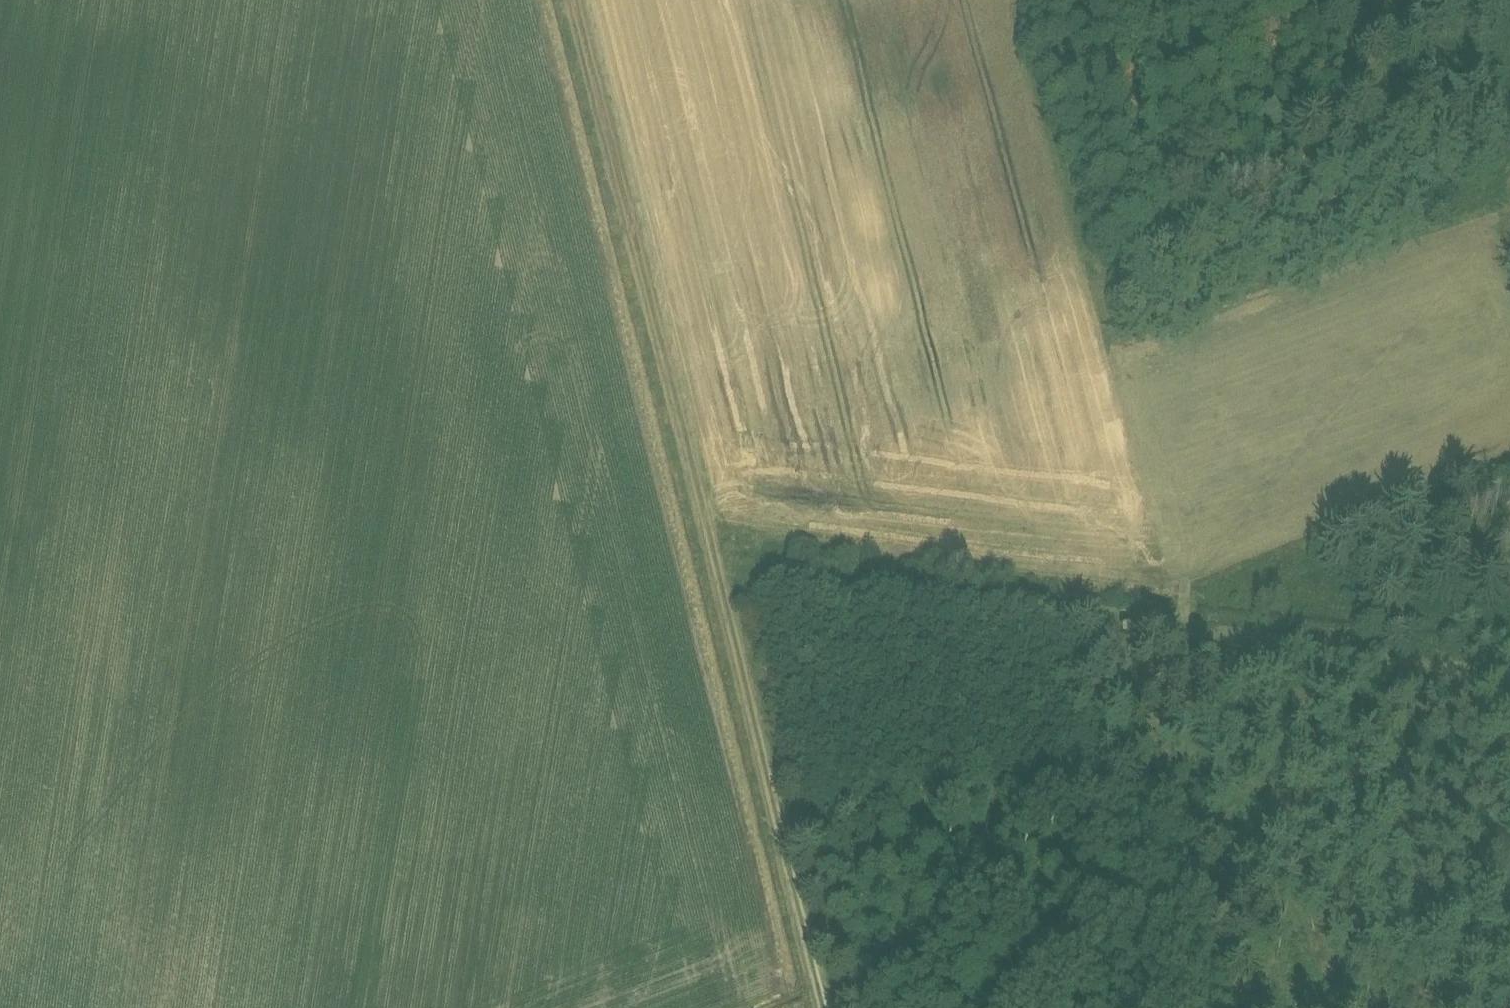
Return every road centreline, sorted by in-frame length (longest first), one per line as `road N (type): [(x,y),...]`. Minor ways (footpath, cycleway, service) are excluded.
road 1 (track): [(826,1007),(575,0)]

